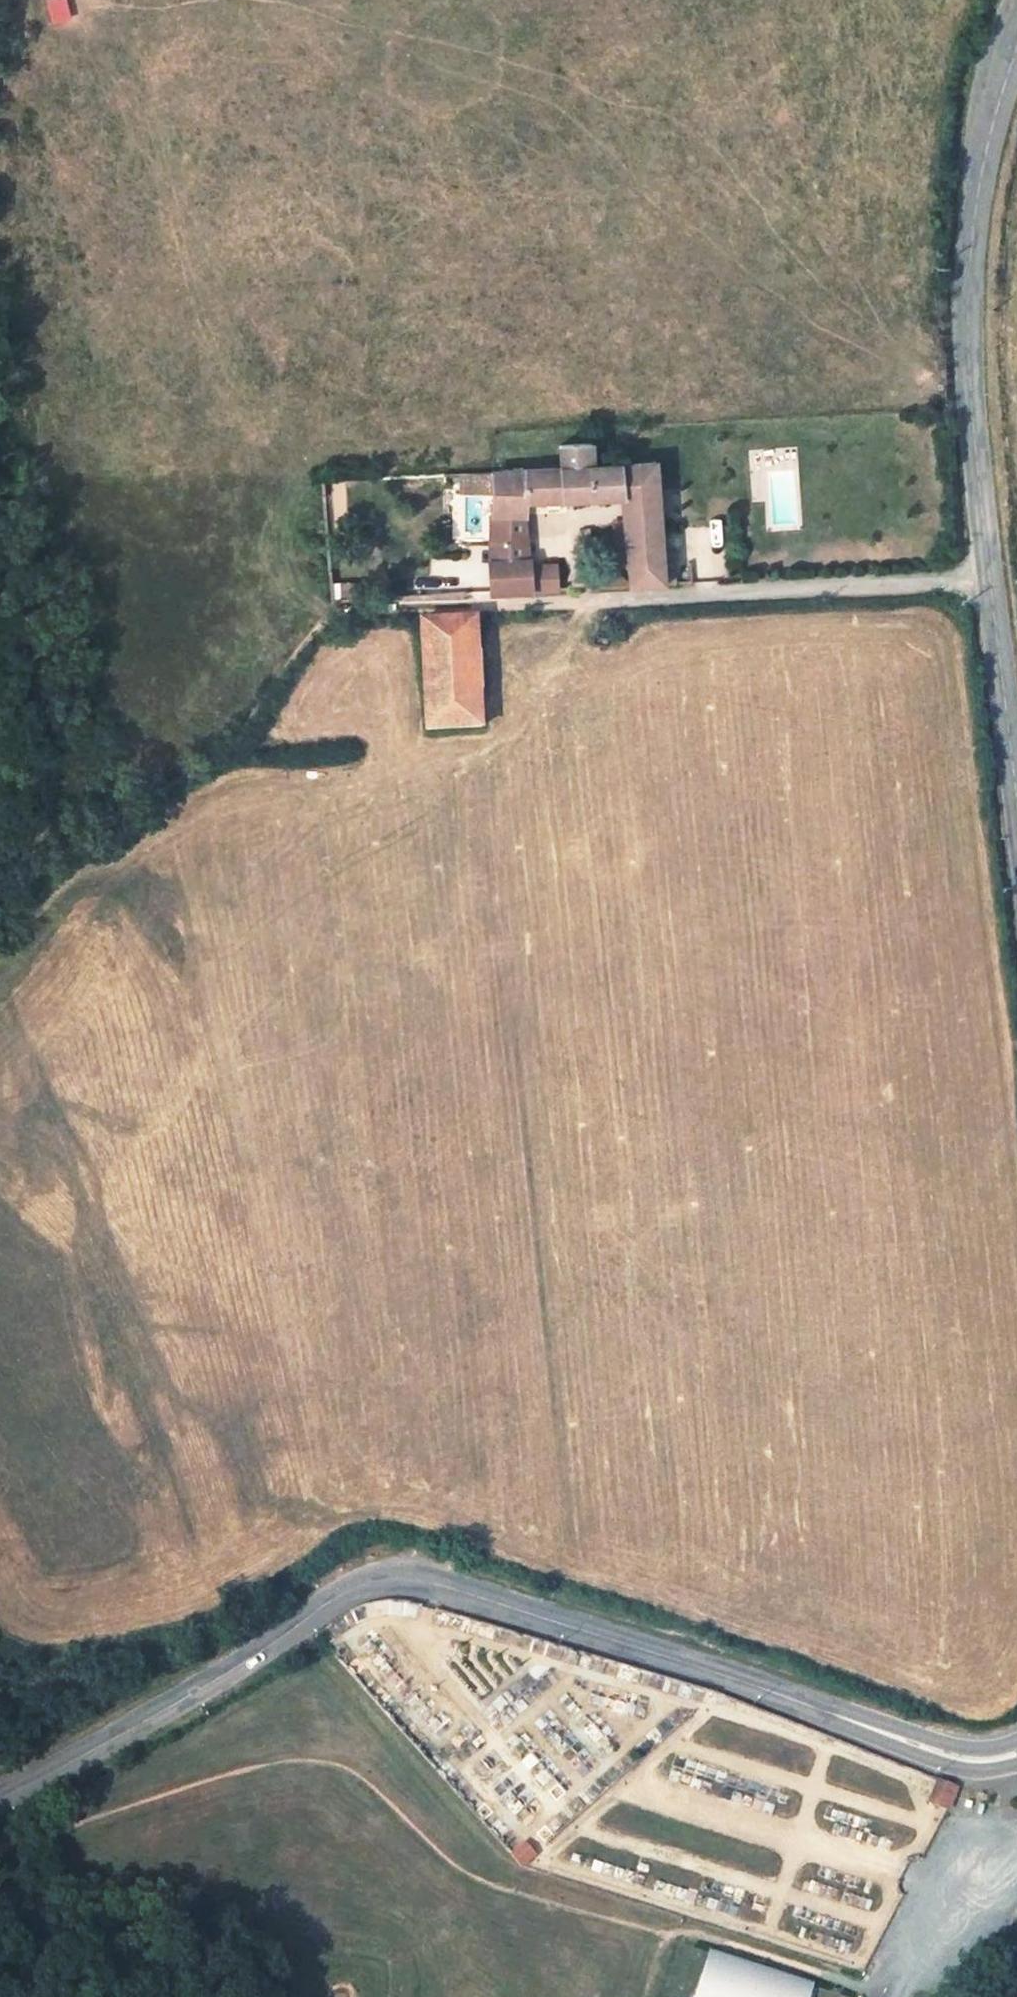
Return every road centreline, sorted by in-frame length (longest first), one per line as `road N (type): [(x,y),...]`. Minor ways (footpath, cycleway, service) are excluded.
road 1 (tertiary): [(0,1804),(284,1640),(353,1590),(403,1580),(721,1673),(924,1746),(971,1759),(1016,1752)]
road 2 (tertiary): [(1016,778),(983,445),(995,80),(1016,28)]
road 3 (track): [(0,628),(38,693),(47,742),(47,850),(23,901),(0,926)]

